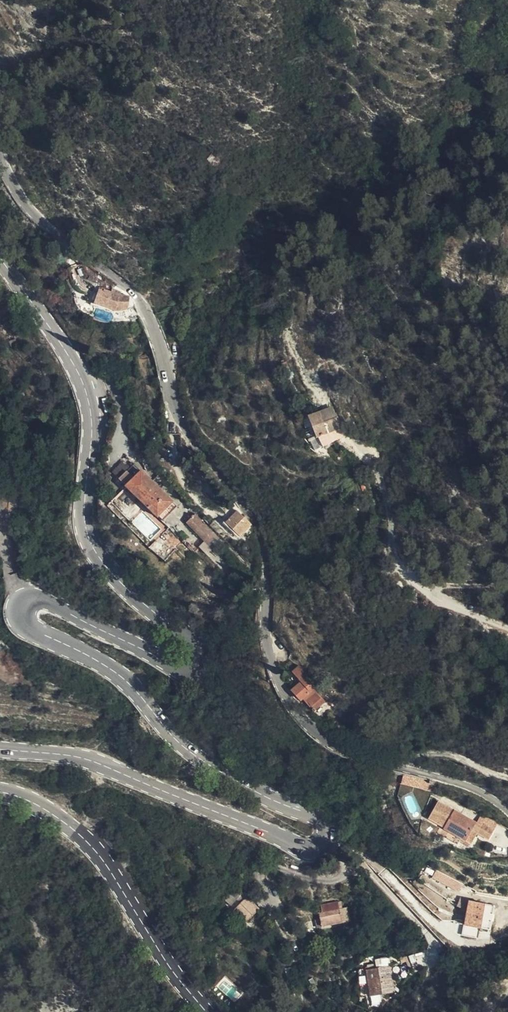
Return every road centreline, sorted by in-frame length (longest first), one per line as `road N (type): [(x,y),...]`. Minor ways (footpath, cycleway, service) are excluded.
road 1 (primary): [(0,749),(98,763),(306,847),(328,838),(325,823),(191,753),(122,677),(18,618),(23,599),(34,596),(168,661),(182,665),(193,657),(178,631),(97,555),(85,523),(92,424),(82,381),(0,258)]
road 2 (tertiary): [(507,813),(467,786),(333,743),(291,705),(269,657),(257,517),(182,423),(139,302),(26,203),(0,158)]
road 3 (primary): [(207,1011),(80,836),(0,793)]

